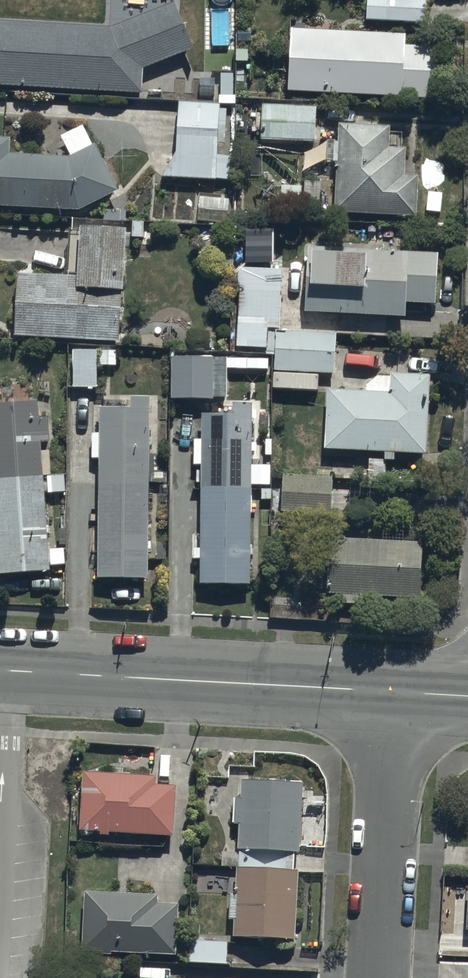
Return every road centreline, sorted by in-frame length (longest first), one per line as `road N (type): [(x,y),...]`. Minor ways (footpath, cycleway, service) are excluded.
road 1 (secondary): [(0,671),(393,693)]
road 2 (residential): [(393,693),(378,977)]

